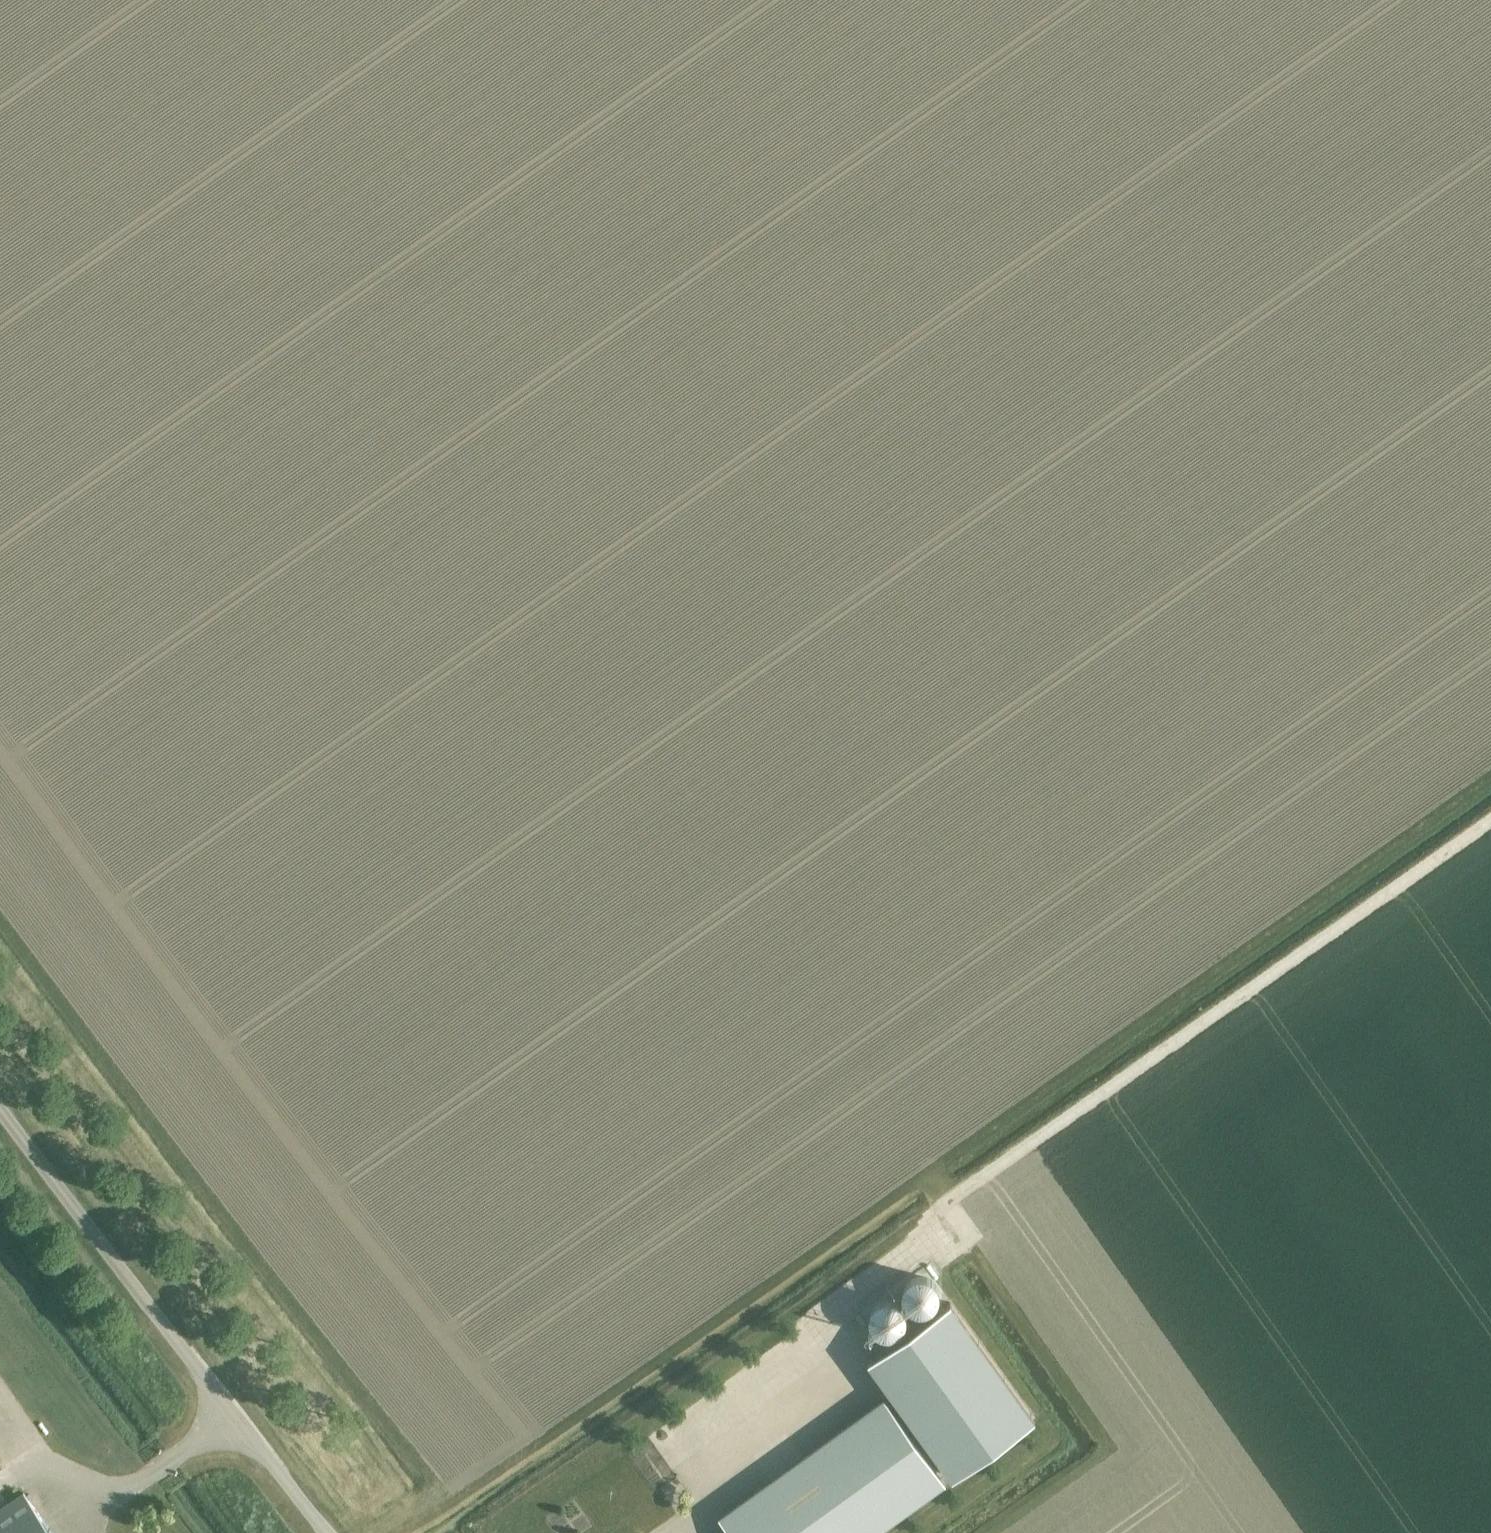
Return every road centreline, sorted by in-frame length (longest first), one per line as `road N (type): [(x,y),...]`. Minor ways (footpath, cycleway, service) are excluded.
road 1 (track): [(957,1197),(1490,823)]
road 2 (tertiary): [(0,1107),(329,1532)]

